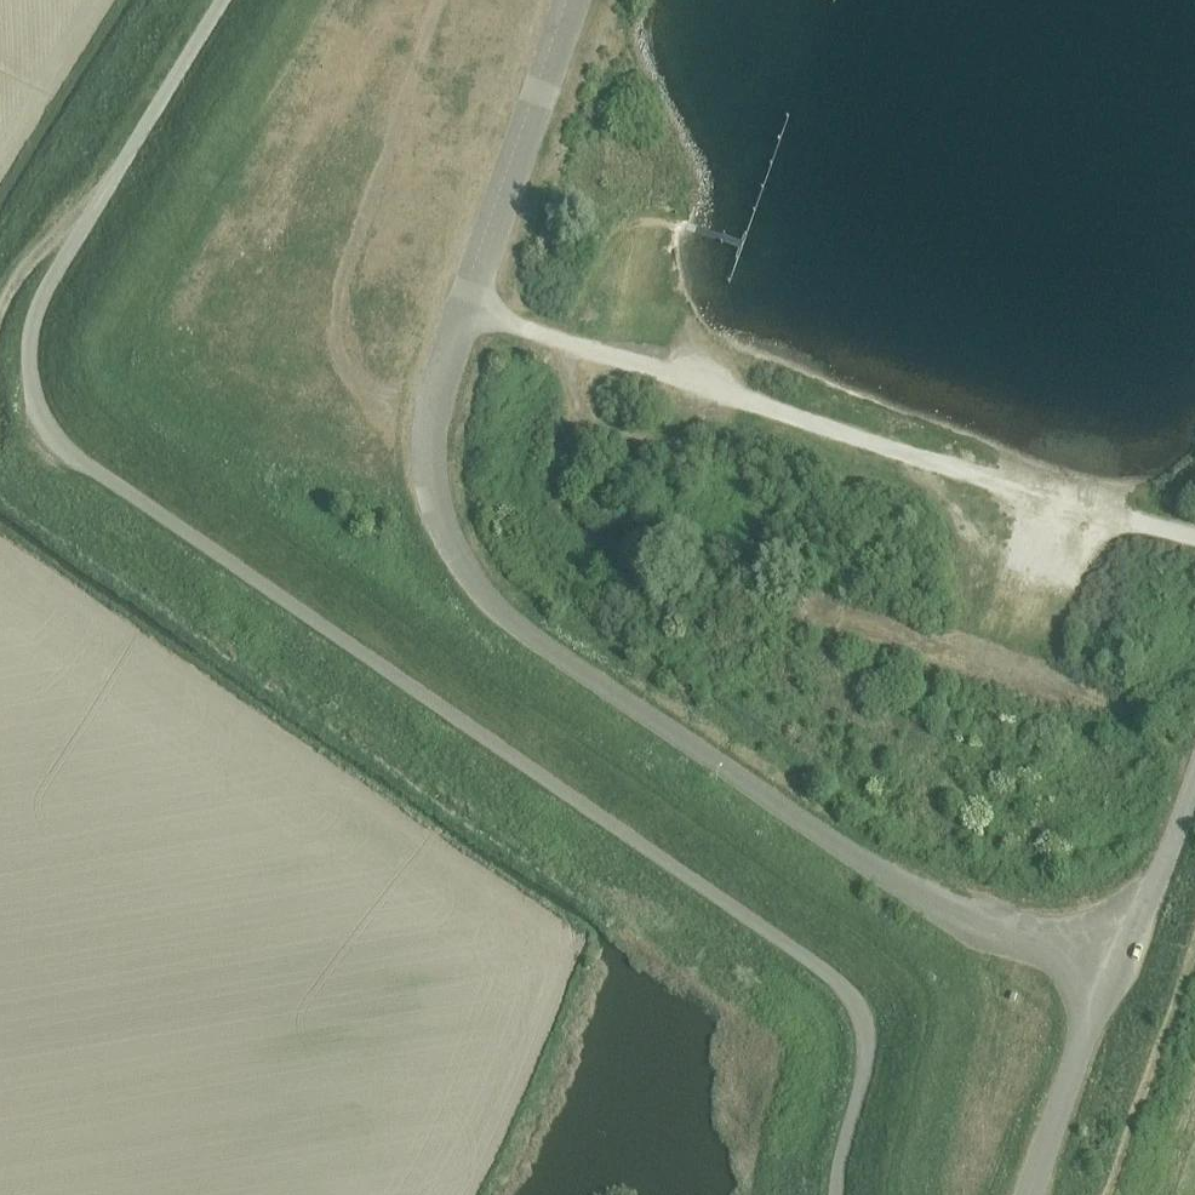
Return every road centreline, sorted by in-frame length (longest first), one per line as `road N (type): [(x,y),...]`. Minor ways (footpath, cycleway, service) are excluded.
road 1 (unclassified): [(221,0),(41,295),(29,345),(41,418),(79,461),(846,991),(867,1047),(837,1194)]
road 2 (unclassified): [(1108,969),(921,897),(571,666),(471,578),(442,532),(426,462),(439,377),(568,0)]
road 3 (track): [(465,305),(919,461),(1194,538)]
road 4 (track): [(919,461),(922,488),(1044,583),(1069,507)]
road 5 (unclassified): [(1027,1194),(1108,969)]
road 6 (track): [(557,340),(579,407),(610,435),(646,435),(682,423),(692,382)]
road 7 (unclassified): [(1108,969),(1162,870),(1194,775)]
road 8 (track): [(106,190),(45,244),(0,310)]

